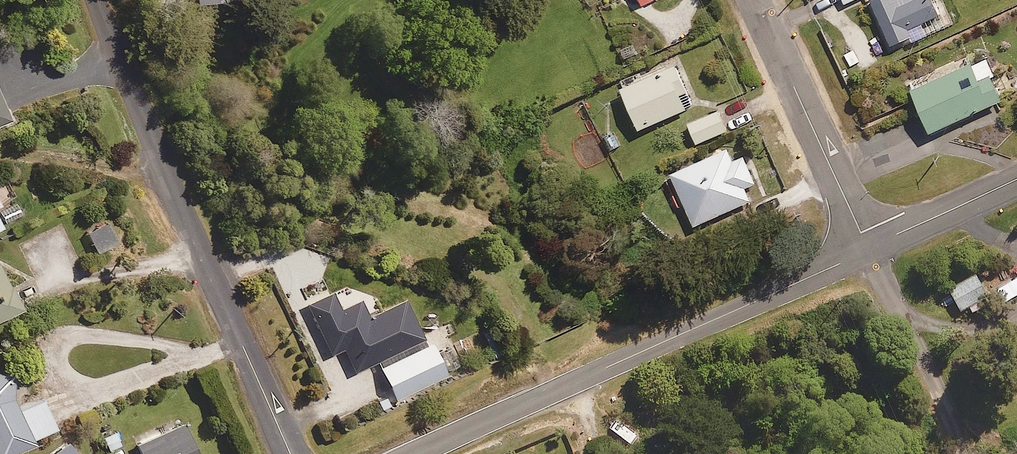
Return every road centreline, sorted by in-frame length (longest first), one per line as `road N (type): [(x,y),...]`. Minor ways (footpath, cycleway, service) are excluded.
road 1 (residential): [(414,453),(870,248)]
road 2 (residential): [(291,453),(99,0)]
road 3 (residential): [(754,0),(870,248)]
road 4 (residential): [(965,453),(870,248)]
road 5 (residential): [(870,248),(1016,179)]

